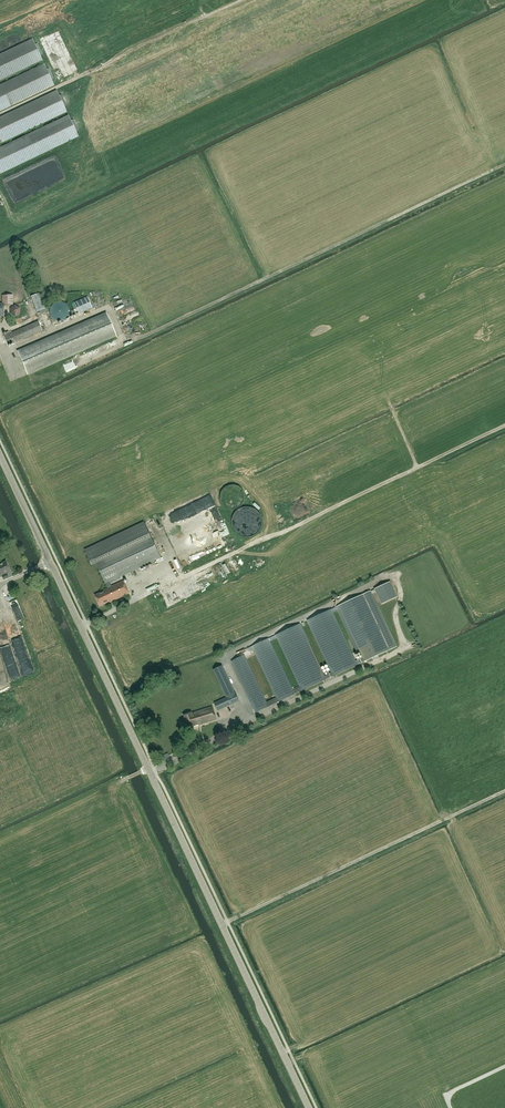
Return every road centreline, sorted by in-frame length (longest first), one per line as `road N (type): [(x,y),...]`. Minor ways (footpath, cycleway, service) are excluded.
road 1 (tertiary): [(308,1107),(0,458)]

